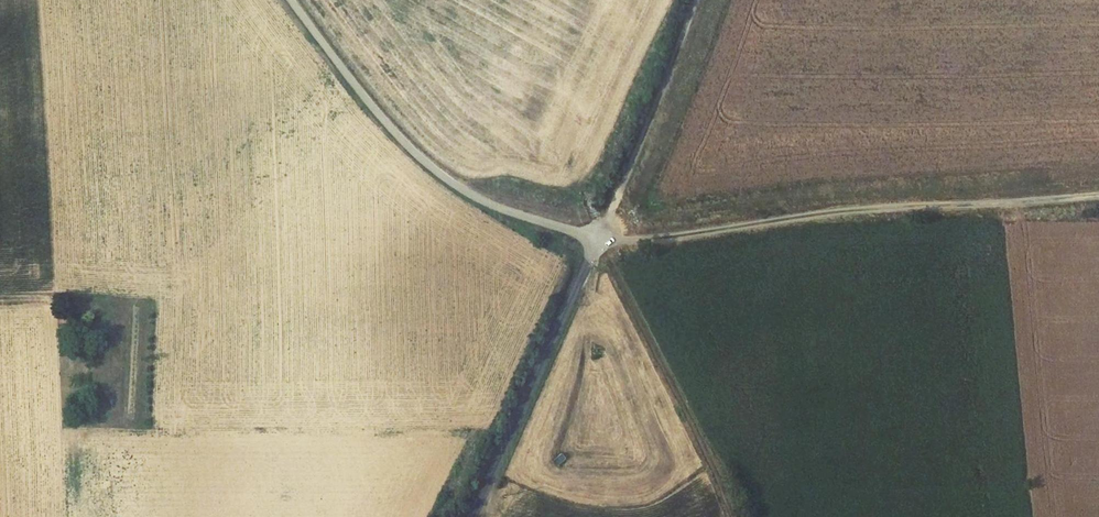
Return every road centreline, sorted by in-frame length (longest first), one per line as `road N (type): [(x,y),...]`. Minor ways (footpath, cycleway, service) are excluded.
road 1 (track): [(697,0),(601,242),(854,211),(1098,195)]
road 2 (unclassified): [(291,0),(441,179),(507,212),(601,242),(473,516)]

